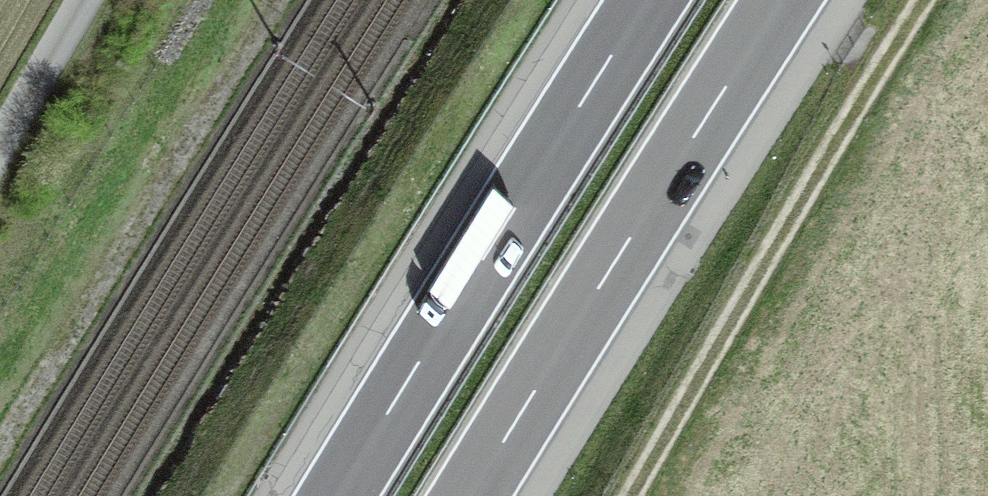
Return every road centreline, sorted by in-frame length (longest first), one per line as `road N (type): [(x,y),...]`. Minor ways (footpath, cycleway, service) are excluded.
road 1 (motorway): [(470,495),(782,0)]
road 2 (motorway): [(647,0),(337,495)]
road 3 (track): [(632,495),(926,0)]
road 4 (unclassified): [(0,150),(86,0)]

